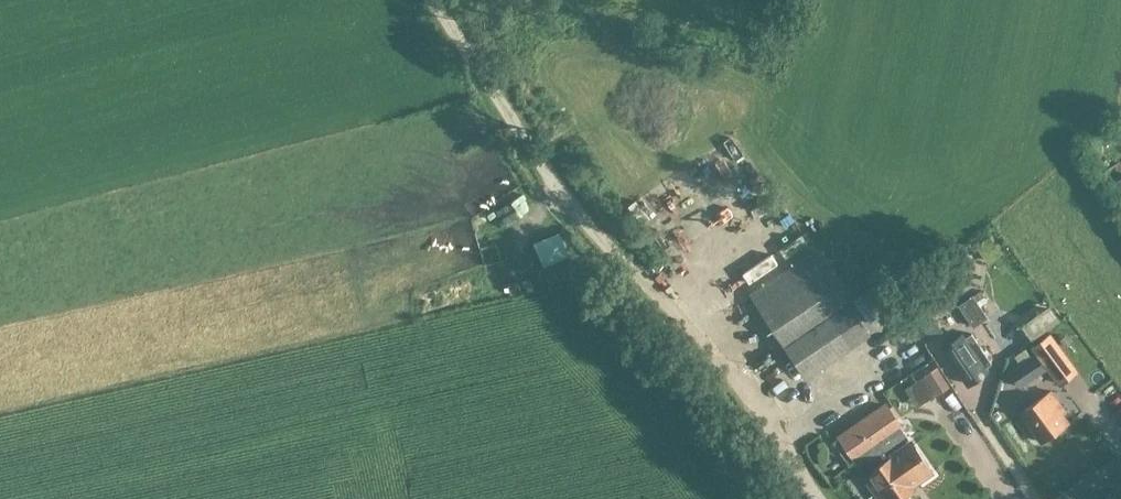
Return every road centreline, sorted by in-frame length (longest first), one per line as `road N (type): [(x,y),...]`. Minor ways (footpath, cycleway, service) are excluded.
road 1 (unclassified): [(430,0),(812,498)]

